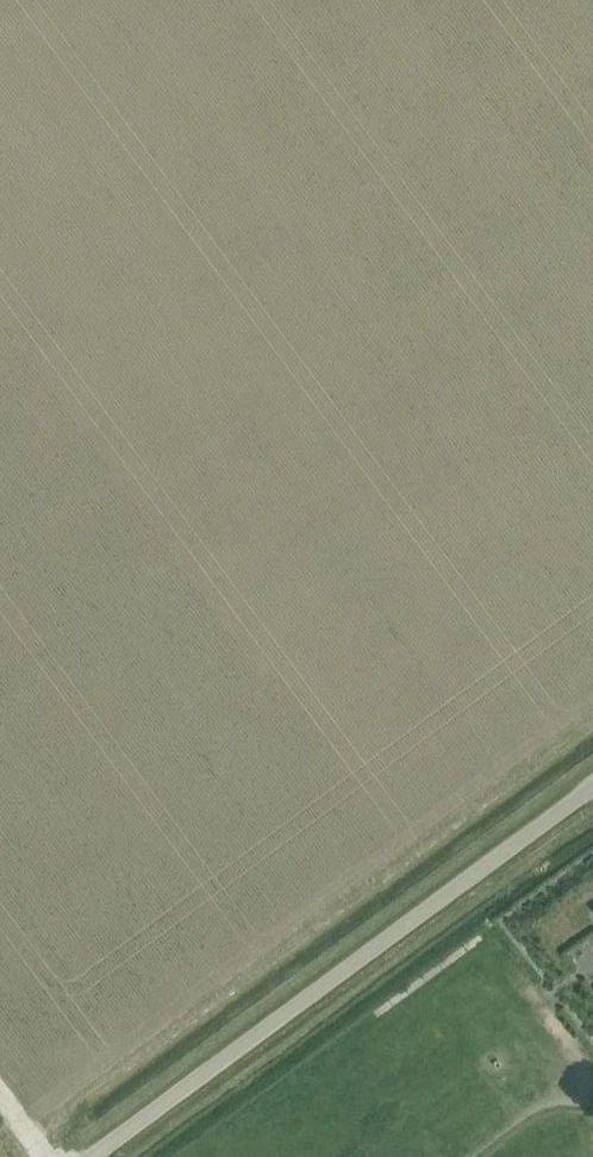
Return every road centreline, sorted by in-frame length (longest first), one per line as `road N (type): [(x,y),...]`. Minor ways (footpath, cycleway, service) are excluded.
road 1 (unclassified): [(592,820),(130,1156)]

